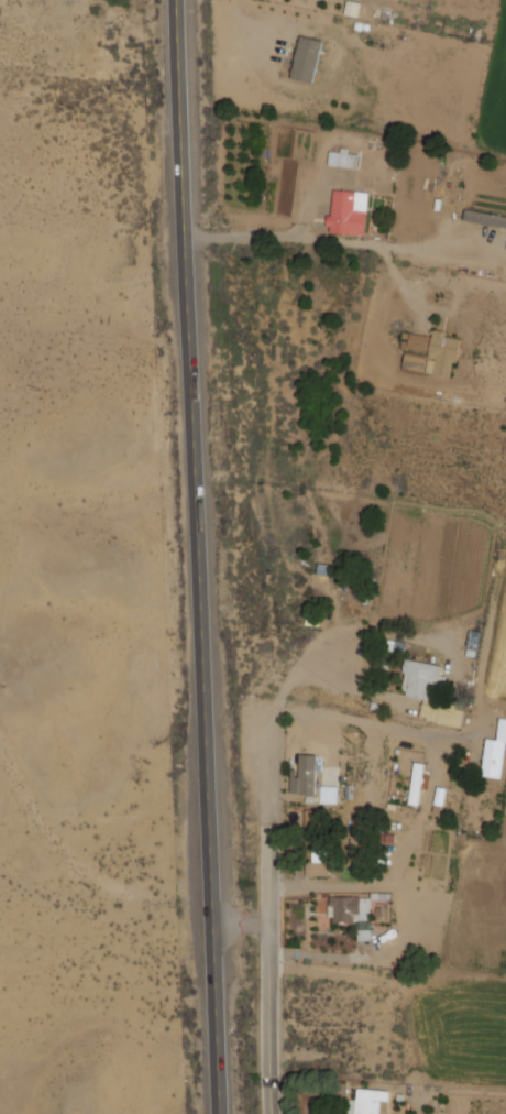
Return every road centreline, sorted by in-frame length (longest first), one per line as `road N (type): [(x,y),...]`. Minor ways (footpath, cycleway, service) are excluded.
road 1 (primary): [(181,0),(218,924)]
road 2 (residential): [(271,1066),(270,925),(218,924)]
road 3 (primary): [(218,924),(226,1113)]

